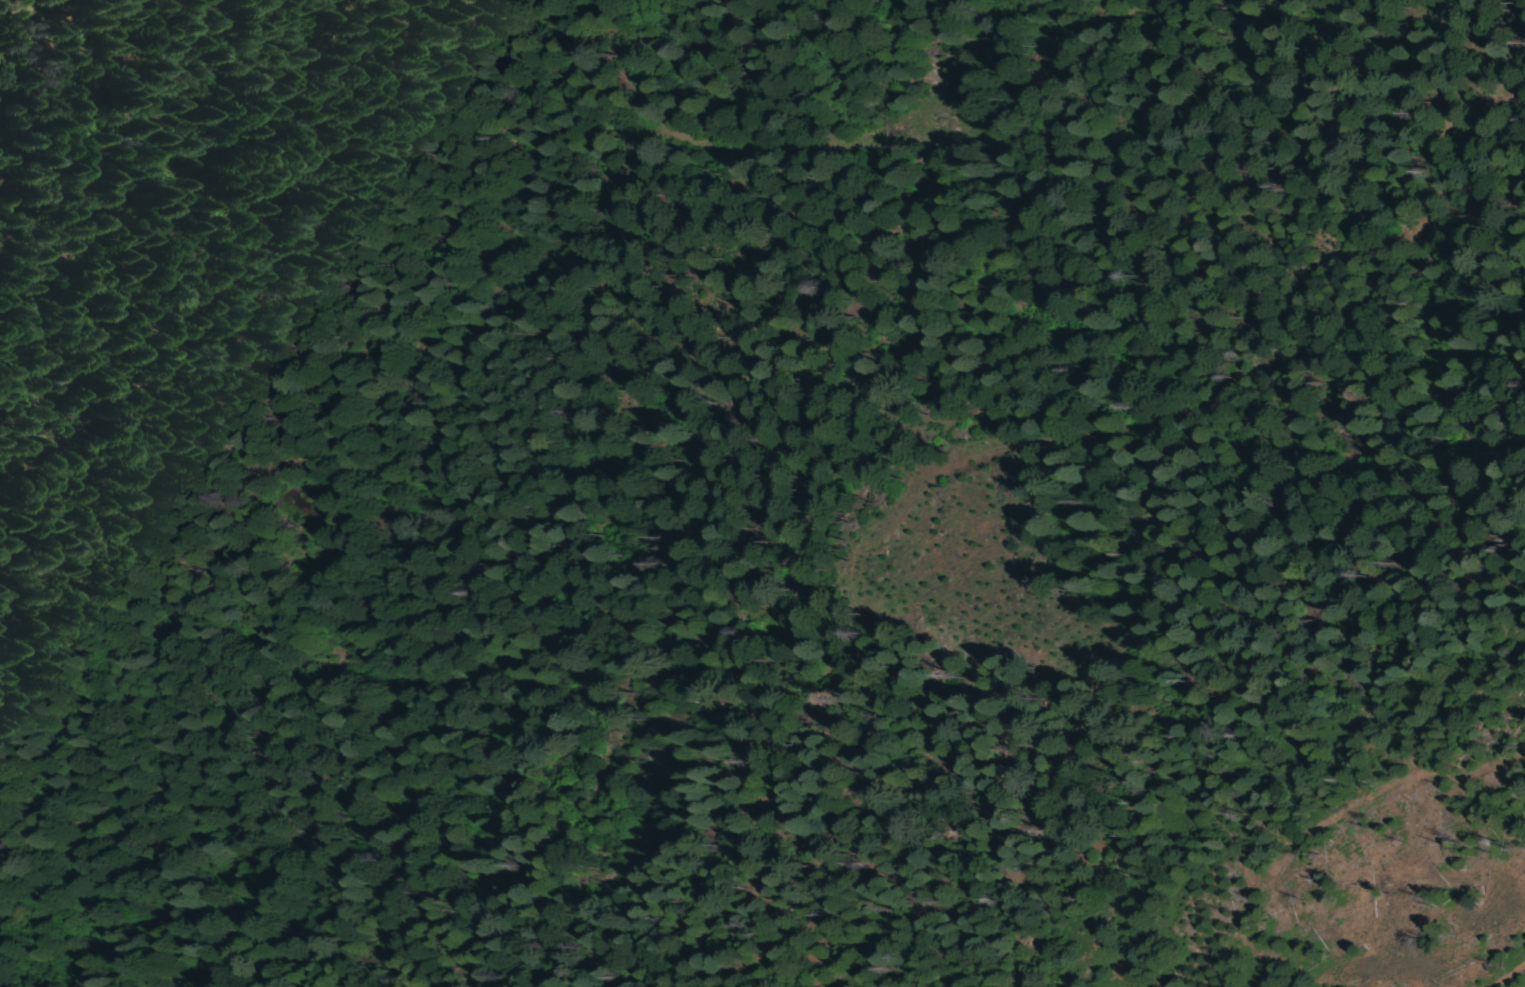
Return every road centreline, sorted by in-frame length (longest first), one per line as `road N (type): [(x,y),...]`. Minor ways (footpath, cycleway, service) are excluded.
road 1 (track): [(0,470),(138,292),(250,125),(304,73),(350,0)]
road 2 (track): [(623,198),(710,144),(797,119),(863,131),(1009,61),(1038,61),(1077,0)]
road 3 (track): [(1524,86),(1414,132),(1431,194),(1422,298),(1451,456)]

